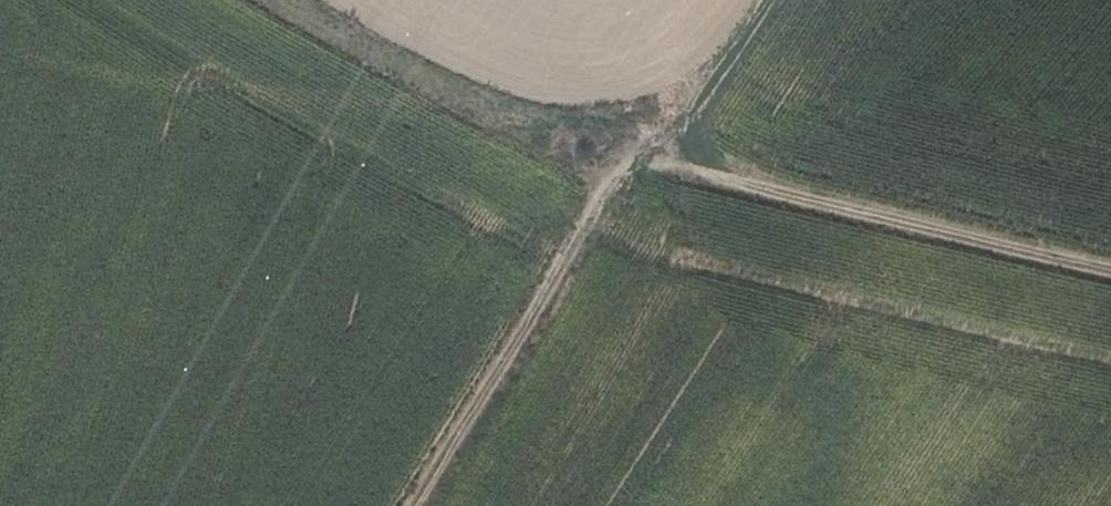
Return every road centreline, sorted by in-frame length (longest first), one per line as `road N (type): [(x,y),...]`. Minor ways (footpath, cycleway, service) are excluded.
road 1 (track): [(661,183),(1110,295)]
road 2 (track): [(661,183),(325,0)]
road 3 (track): [(661,183),(461,505)]
road 4 (track): [(800,0),(710,100),(661,183)]

